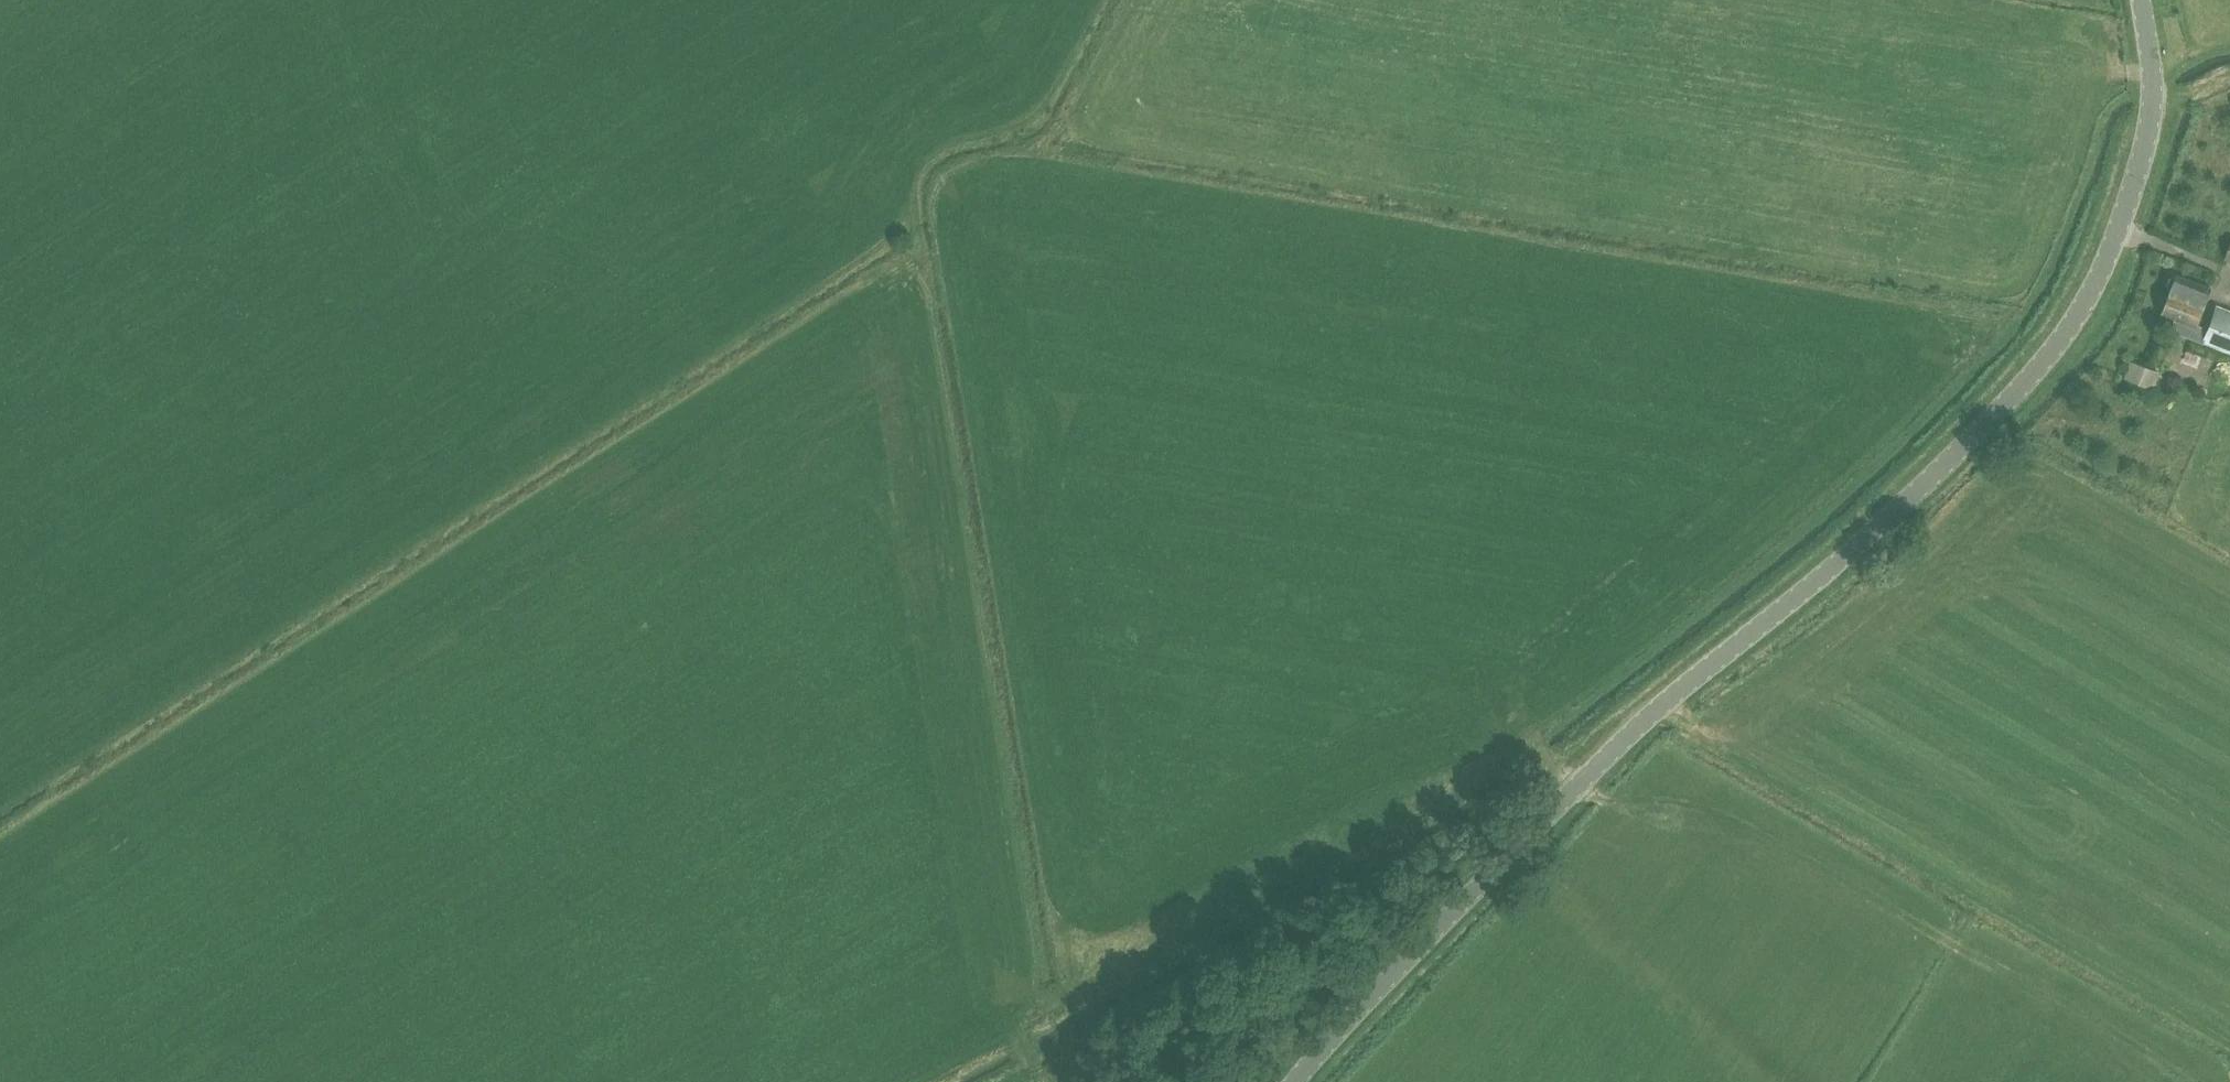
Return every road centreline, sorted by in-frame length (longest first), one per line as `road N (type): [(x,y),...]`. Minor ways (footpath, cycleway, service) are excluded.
road 1 (unclassified): [(1294,1081),(1581,782),(1662,703),(1870,533),(2058,342),(2101,272),(2141,159),(2152,87),(2142,0)]

